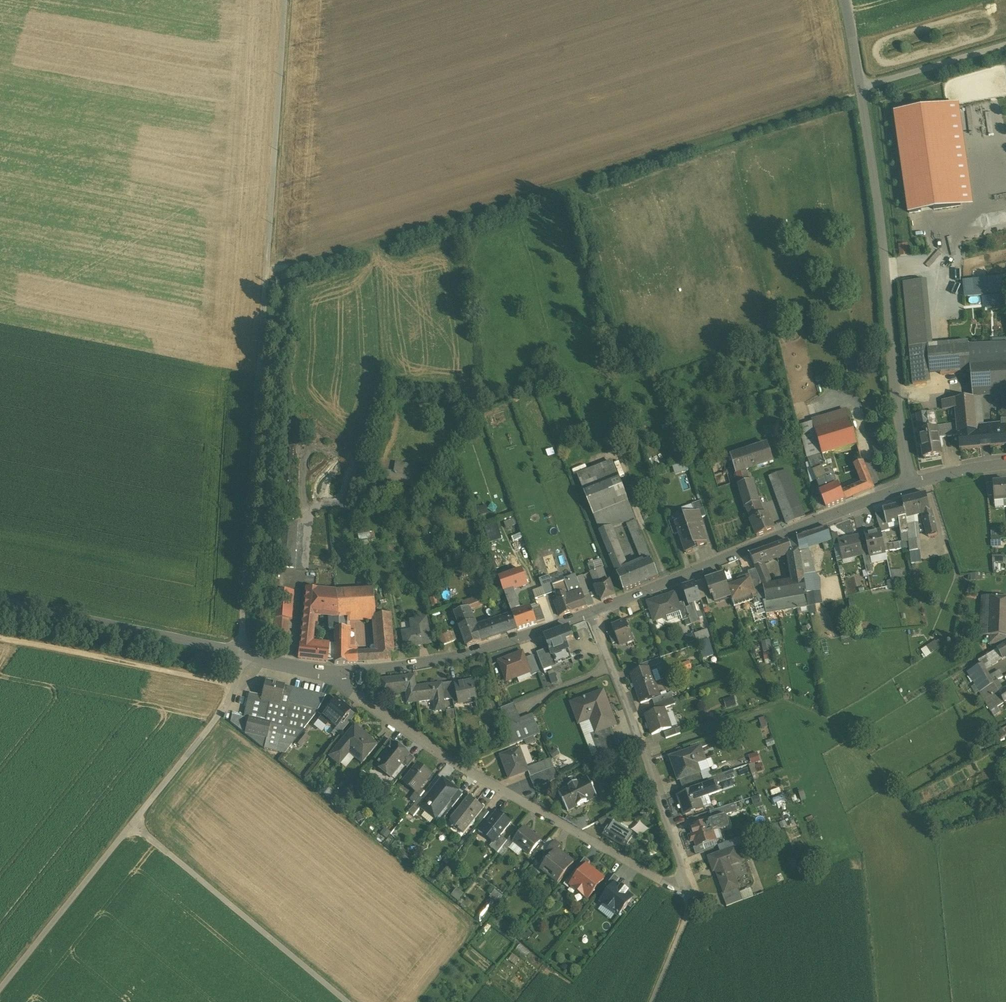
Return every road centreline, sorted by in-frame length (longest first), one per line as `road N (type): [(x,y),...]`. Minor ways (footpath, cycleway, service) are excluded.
road 1 (track): [(283,0),(230,690),(0,987)]
road 2 (track): [(265,272),(1005,46)]
road 3 (tertiary): [(911,482),(843,0)]
road 4 (residential): [(340,669),(343,686),(482,779),(664,881),(683,884)]
road 5 (tertiary): [(0,604),(295,669),(340,669)]
road 6 (tertiary): [(590,612),(911,482)]
road 7 (residential): [(590,612),(682,859),(683,884)]
road 8 (track): [(132,821),(349,1001)]
road 9 (tertiary): [(340,669),(447,658),(590,612)]
road 10 (track): [(0,642),(231,685)]
road 11 (track): [(683,884),(692,897),(650,1001)]
road 12 (track): [(401,666),(391,586),(368,574),(357,587)]

